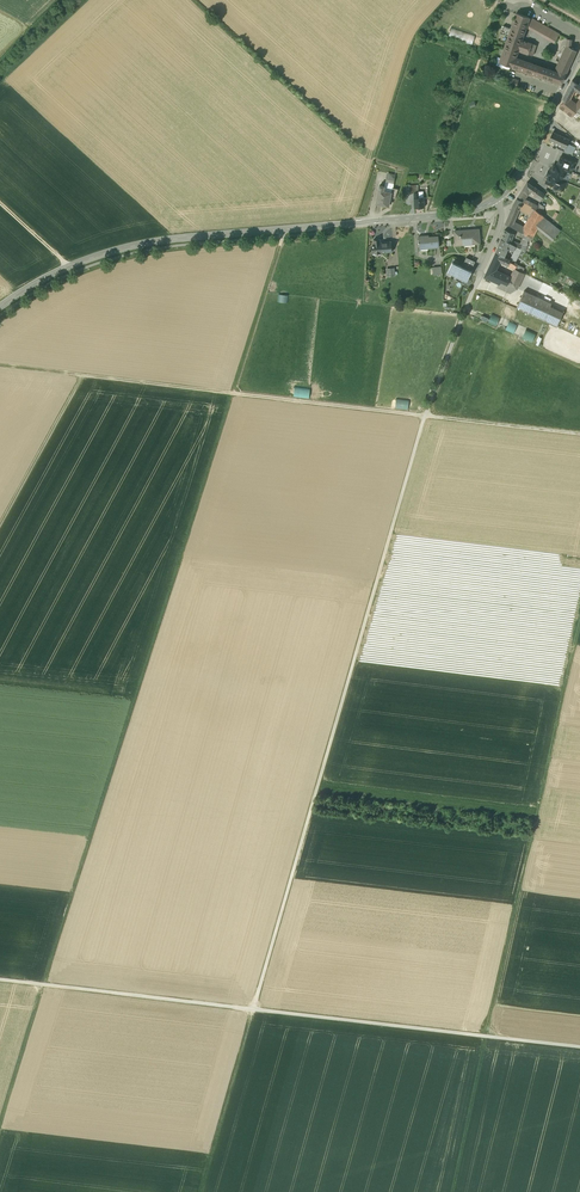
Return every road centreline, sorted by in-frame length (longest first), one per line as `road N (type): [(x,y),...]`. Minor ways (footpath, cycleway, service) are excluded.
road 1 (track): [(233,393),(96,841),(44,984)]
road 2 (track): [(456,1191),(579,620)]
road 3 (tertiary): [(496,200),(458,214),(138,247),(67,267),(0,307)]
road 4 (track): [(254,1009),(389,541)]
road 5 (track): [(425,417),(0,366)]
road 6 (track): [(579,1047),(254,1009)]
road 7 (track): [(44,984),(254,1009)]
road 8 (track): [(203,1191),(254,1009)]
road 9 (track): [(0,535),(85,375)]
road 10 (track): [(233,393),(282,229)]
road 11 (tertiary): [(579,55),(526,166),(496,200)]
road 12 (track): [(44,984),(0,1136)]
road 13 (track): [(425,417),(579,434)]
road 14 (track): [(0,89),(91,0)]
road 15 (residential): [(463,313),(501,223),(496,200)]

